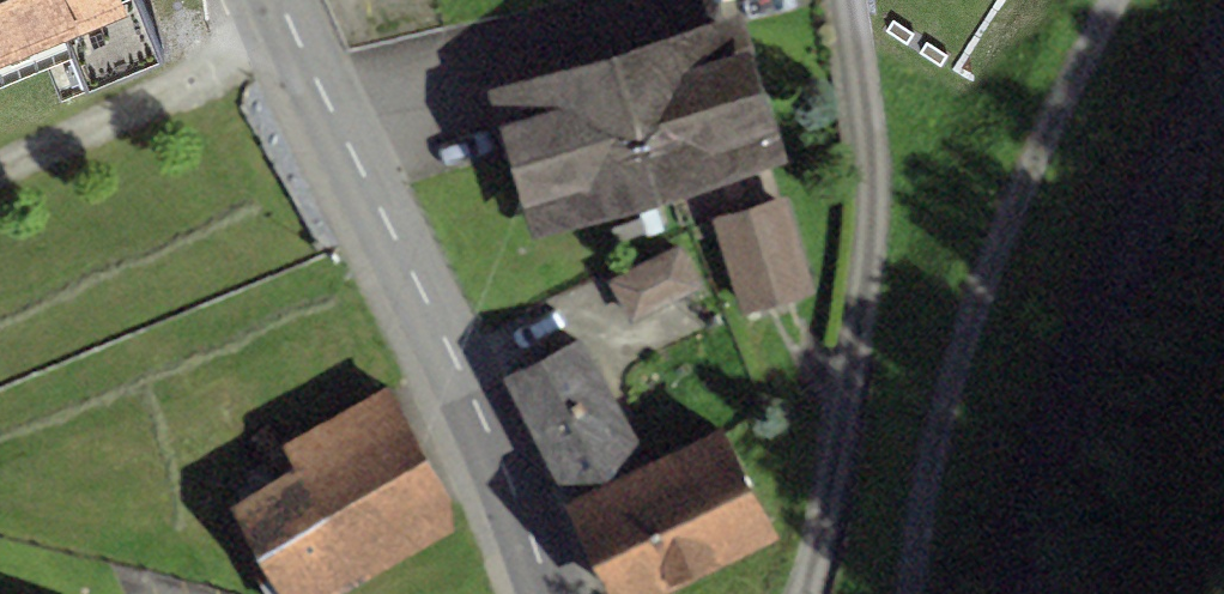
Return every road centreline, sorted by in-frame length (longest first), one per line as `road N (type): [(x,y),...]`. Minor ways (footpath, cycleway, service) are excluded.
road 1 (tertiary): [(539,593),(431,339),(273,0)]
road 2 (track): [(901,593),(905,525),(948,351),(1111,0)]
road 3 (residential): [(828,593),(866,393),(889,177),(862,0)]

